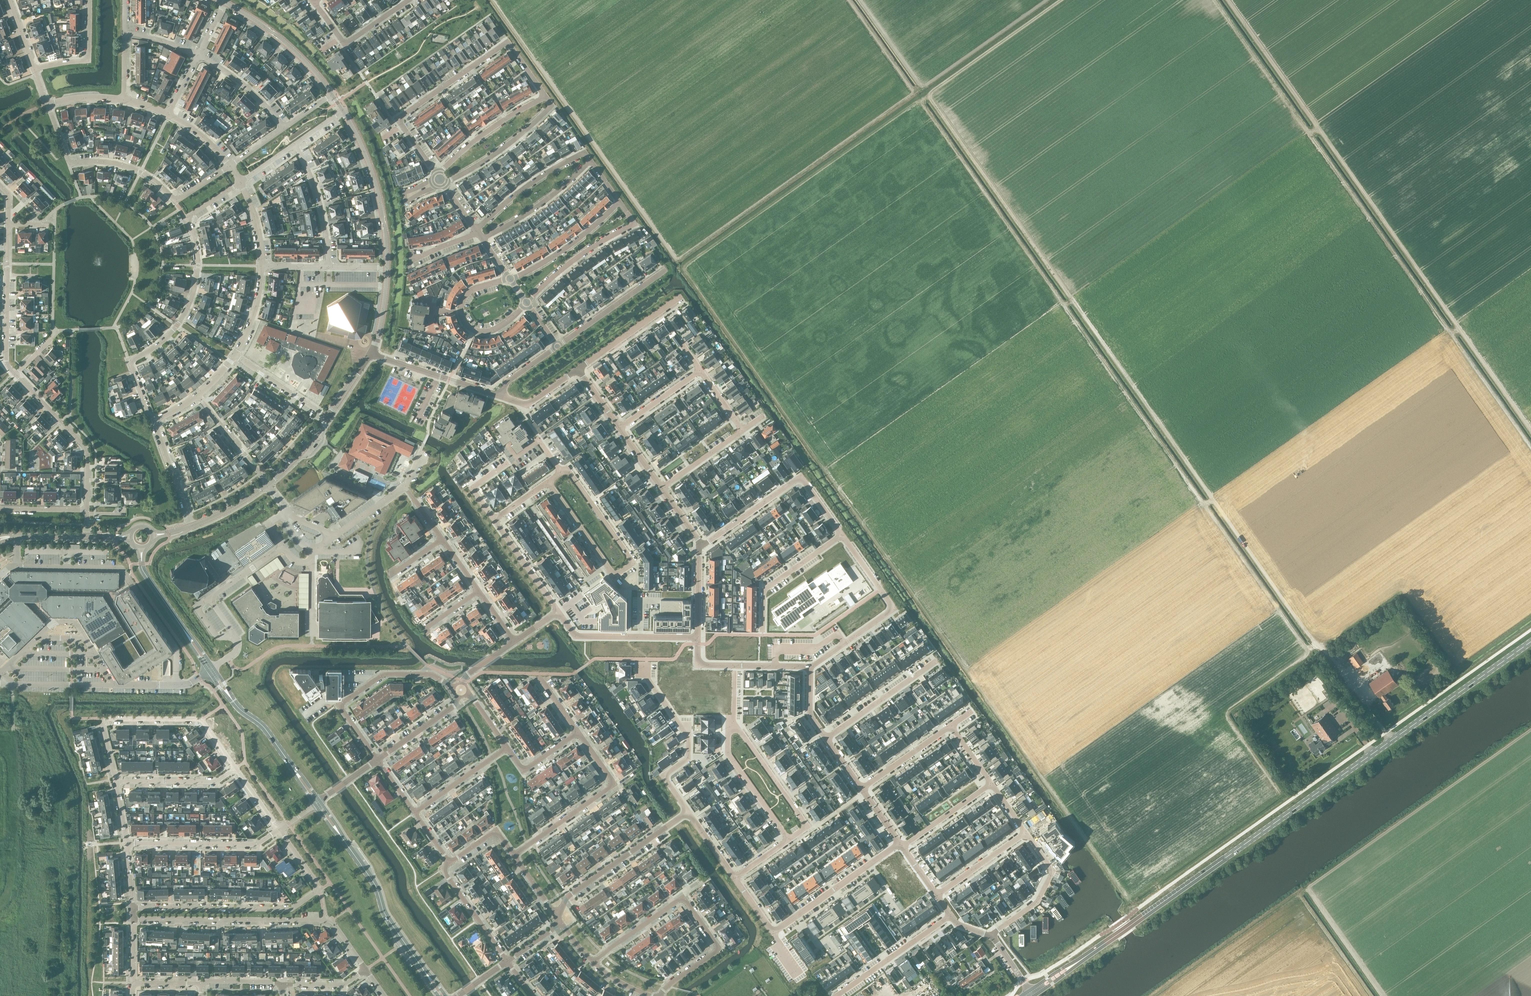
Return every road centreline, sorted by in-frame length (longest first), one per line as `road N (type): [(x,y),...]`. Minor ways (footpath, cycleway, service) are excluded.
road 1 (primary): [(1082,959),(1530,642)]
road 2 (residential): [(156,420),(131,360),(168,336),(190,302),(198,265),(186,217),(240,182)]
road 3 (residential): [(132,908),(291,909),(320,888),(279,829)]
road 4 (residential): [(561,473),(570,472),(633,563),(614,576),(548,482)]
road 5 (residential): [(377,760),(339,705),(385,674),(431,674),(461,690)]
road 6 (residential): [(398,119),(507,42),(545,97)]
road 7 (residential): [(133,919),(330,921)]
road 8 (residential): [(699,548),(798,479),(842,535)]
road 9 (residential): [(842,535),(890,608),(810,667)]
road 10 (residential): [(175,201),(129,167),(70,164),(47,104)]
road 11 (residential): [(648,663),(648,678),(689,737),(688,757),(666,778),(688,812)]
road 12 (residential): [(87,510),(87,449),(13,373)]
road 13 (residential): [(558,913),(568,896),(688,812)]
road 14 (unclassified): [(343,111),(378,191),(387,267)]
road 15 (residential): [(116,781),(105,720),(203,720)]
road 16 (residential): [(126,843),(249,845),(279,829)]
road 17 (residential): [(619,202),(631,225),(527,302)]
road 18 (residential): [(773,932),(900,843)]
road 19 (tertiary): [(422,968),(341,837)]
road 20 (unclassified): [(558,611),(576,636),(698,637)]
road 21 (residential): [(13,373),(6,361),(8,224)]
road 22 (residential): [(510,278),(468,292),(465,323),(489,331),(527,302)]
road 23 (residential): [(734,725),(807,827),(789,840)]
road 24 (residential): [(545,97),(551,105),(528,128),(443,184)]
road 25 (residential): [(476,230),(548,172),(584,153),(590,160)]
road 26 (unclassified): [(224,3),(277,36),(332,94)]
road 27 (residential): [(698,637),(698,665),(810,667)]
road 28 (residential): [(837,995),(951,915)]
road 29 (residential): [(1026,832),(1053,871),(1038,901),(992,936)]
road 30 (residential): [(660,995),(719,949),(683,897)]
road 31 (residential): [(763,631),(763,590),(842,535)]
road 32 (residential): [(371,353),(501,396)]
road 33 (residential): [(734,725),(728,754),(789,840)]
road 34 (residential): [(936,661),(826,738)]
road 35 (residential): [(590,160),(535,208),(482,238)]
road 36 (residential): [(545,97),(488,130),(437,175)]
road 37 (residential): [(619,202),(564,249),(510,278)]
road 38 (residential): [(558,346),(666,269)]
road 39 (residential): [(295,144),(321,206),(329,266)]
road 40 (residential): [(578,369),(681,296)]
road 41 (residential): [(507,961),(442,868),(450,863)]
road 42 (residential): [(514,855),(614,784)]
road 43 (residential): [(116,781),(216,782),(235,770)]

